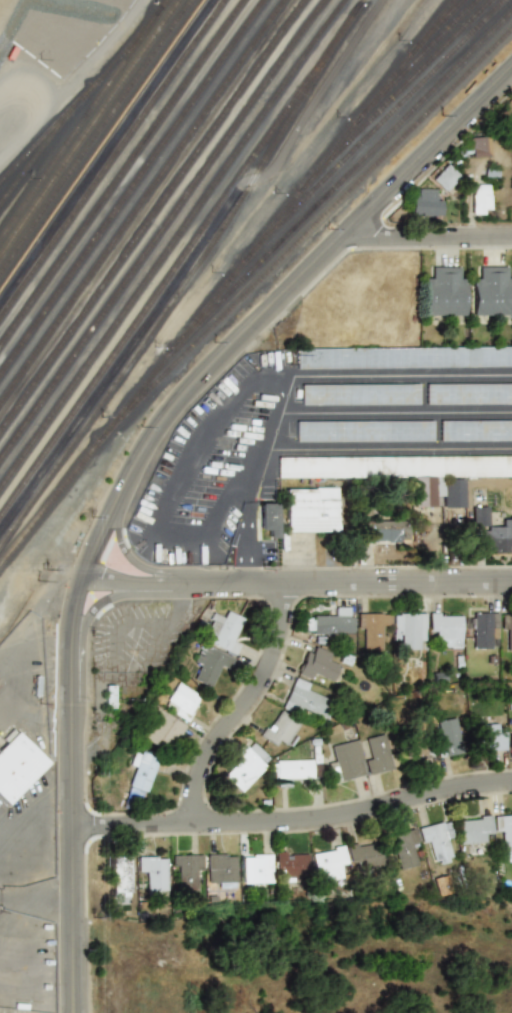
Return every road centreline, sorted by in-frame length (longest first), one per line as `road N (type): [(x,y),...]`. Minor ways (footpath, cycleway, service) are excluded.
road 1 (tertiary): [(511,66),(184,398),(138,464),(87,576)]
road 2 (residential): [(511,782),(324,818),(72,826)]
road 3 (tertiary): [(87,576),(73,677),(73,1012)]
road 4 (residential): [(511,583),(171,584),(87,576)]
road 5 (residential): [(285,584),(266,675),(205,767),(194,823)]
road 6 (residential): [(511,236),(392,237),(357,219)]

